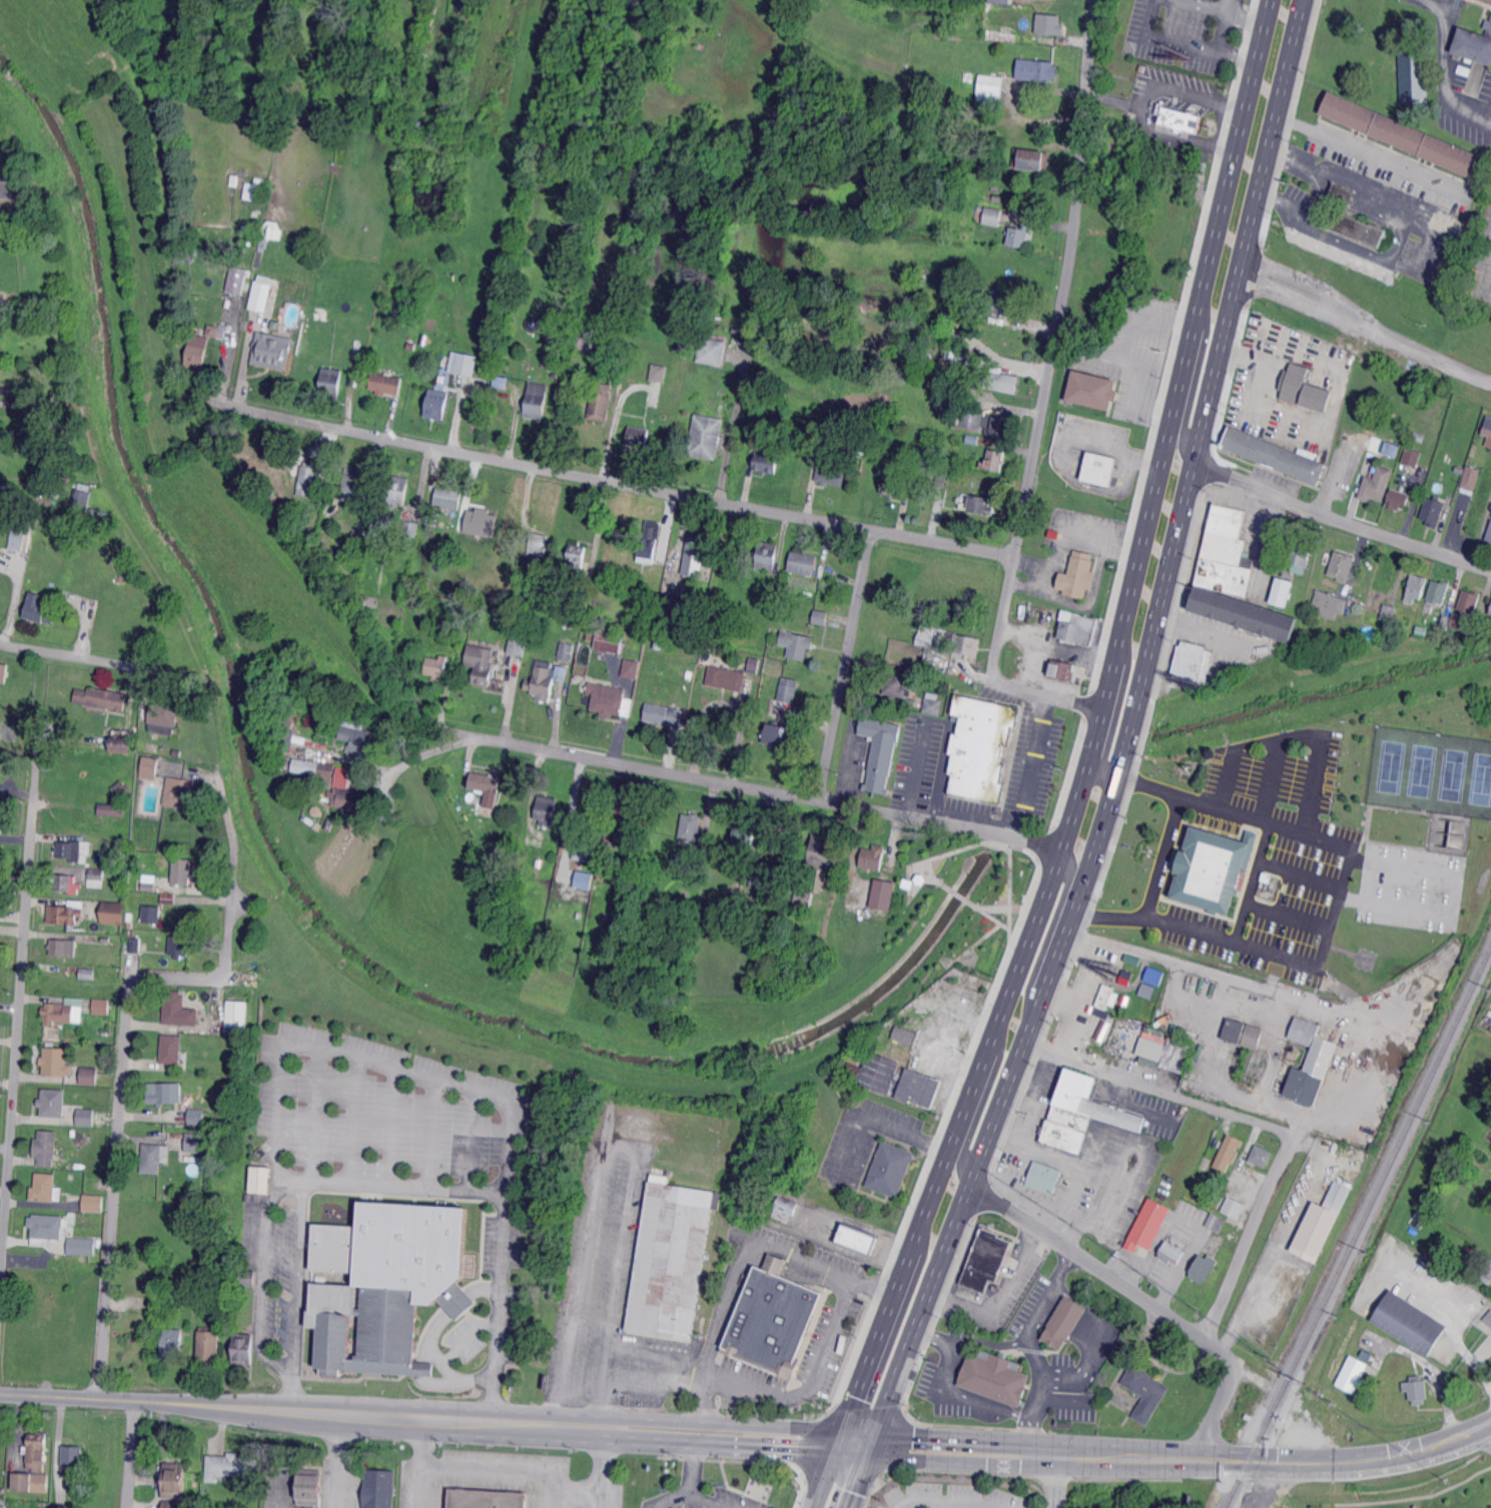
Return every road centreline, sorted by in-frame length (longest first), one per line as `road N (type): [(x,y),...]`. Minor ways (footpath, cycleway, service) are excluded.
road 1 (primary): [(846,1507),(1118,774),(1302,0)]
road 2 (secondary): [(837,1443),(0,1394)]
road 3 (residential): [(1016,558),(210,397)]
road 4 (residential): [(1093,0),(1070,266),(993,671),(999,683),(1018,689)]
road 5 (primary): [(1268,0),(1106,691)]
road 6 (residential): [(101,1399),(132,999),(149,977),(220,979),(229,965),(234,842),(217,778)]
road 7 (secondary): [(1490,1423),(1410,1452),(1307,1462),(837,1443)]
road 8 (residential): [(1060,850),(425,728)]
road 9 (residential): [(38,736),(0,1279)]
road 10 (residential): [(971,1184),(1229,1359),(1231,1386),(1195,1459)]
road 11 (residential): [(1369,1154),(1021,1047)]
road 12 (primary): [(959,1121),(837,1443)]
road 13 (residential): [(1490,570),(1296,505),(1194,460)]
road 14 (residential): [(872,530),(819,799)]
road 15 (residential): [(1066,930),(1314,1004)]
road 16 (primary): [(1040,905),(959,1121)]
road 17 (primary): [(1106,691),(1040,905)]
road 18 (residential): [(0,644),(193,678)]
road 19 (residential): [(1029,1025),(1027,992),(1068,881),(1060,850)]
road 20 (residential): [(999,1016),(996,1065),(961,1155),(971,1184)]

